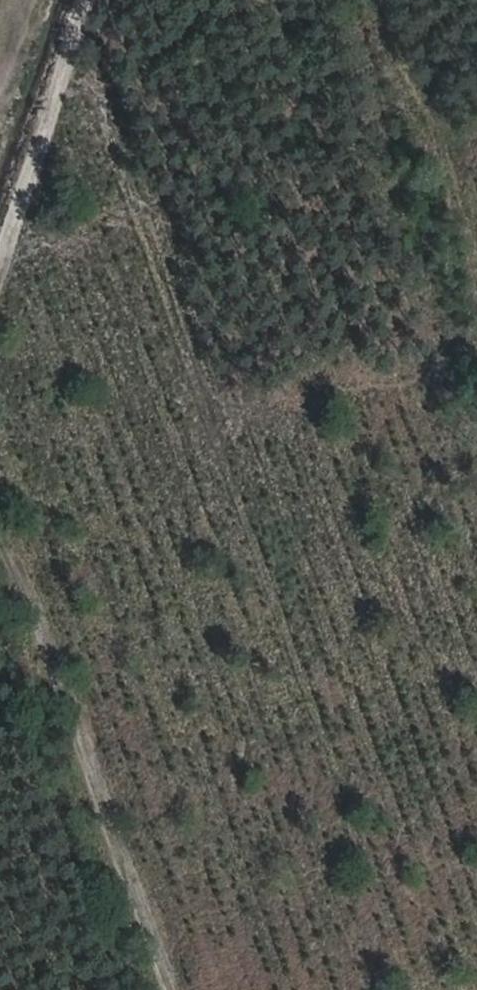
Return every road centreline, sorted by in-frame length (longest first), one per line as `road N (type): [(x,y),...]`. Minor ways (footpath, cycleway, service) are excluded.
road 1 (track): [(0,541),(168,989)]
road 2 (track): [(102,0),(0,341)]

